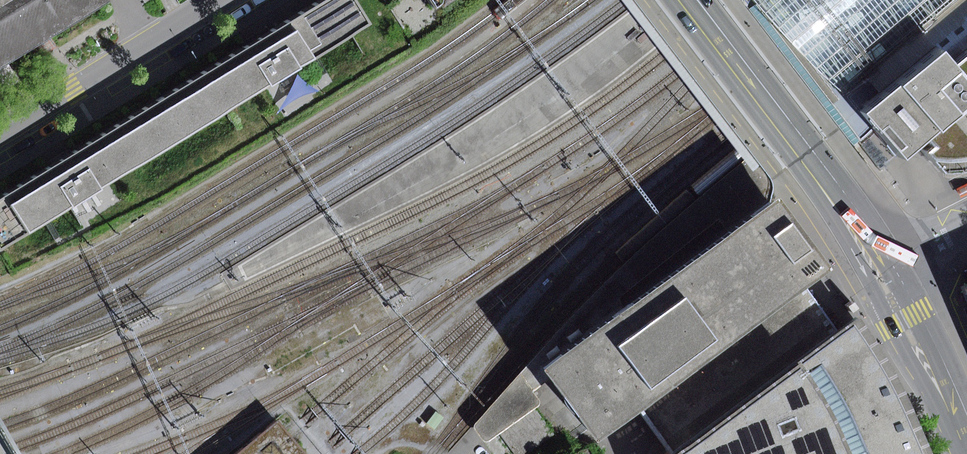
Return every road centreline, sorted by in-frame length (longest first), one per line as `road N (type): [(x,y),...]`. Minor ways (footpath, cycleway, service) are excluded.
road 1 (tertiary): [(689,0),(886,268)]
road 2 (residential): [(0,137),(222,0)]
road 3 (tertiary): [(886,268),(966,439)]

